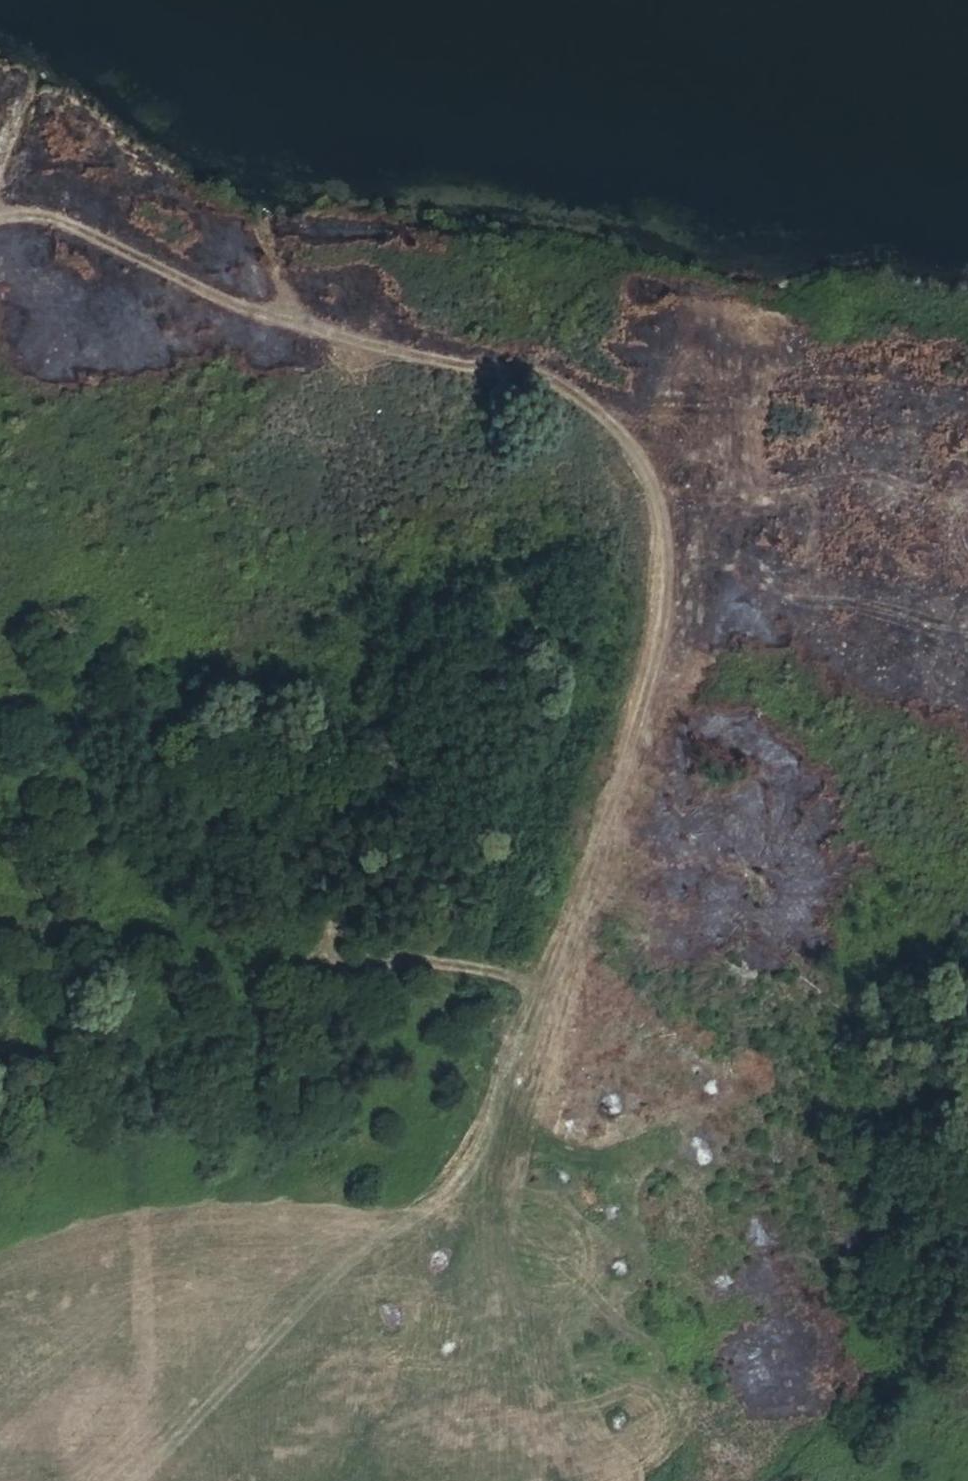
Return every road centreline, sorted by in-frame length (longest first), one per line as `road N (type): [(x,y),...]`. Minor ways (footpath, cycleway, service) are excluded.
road 1 (track): [(0,214),(43,219),(266,325),(529,370),(605,404),(695,491)]

